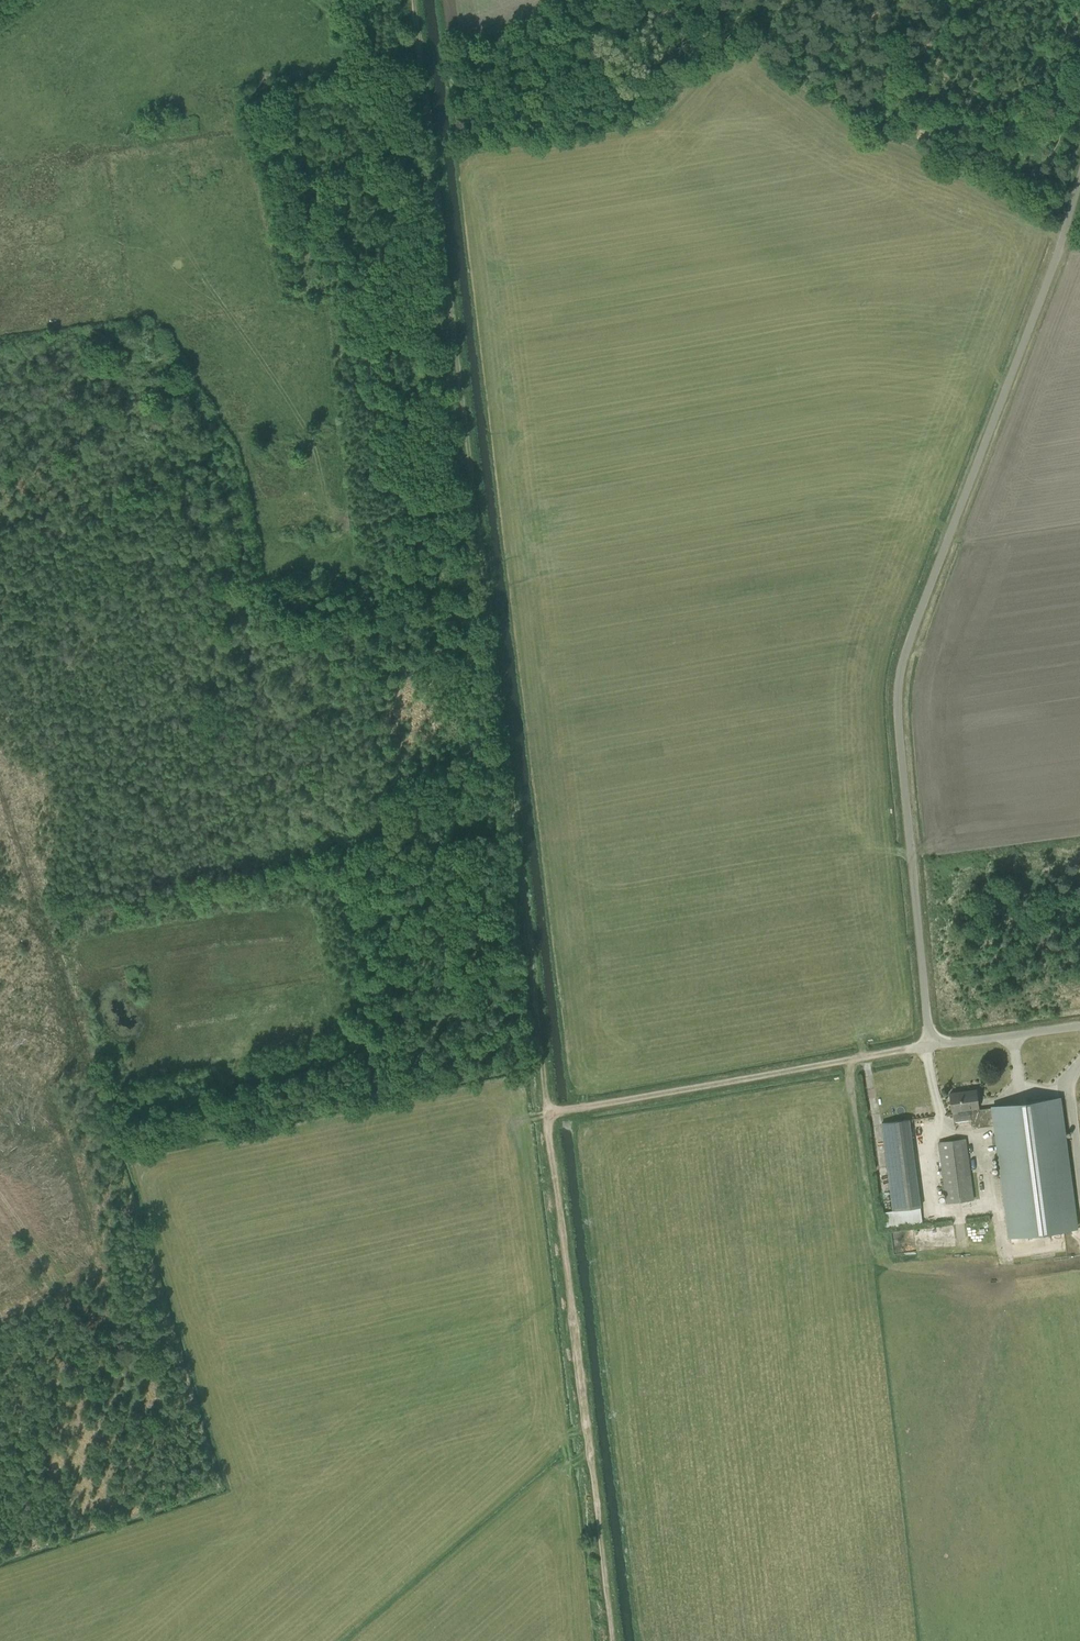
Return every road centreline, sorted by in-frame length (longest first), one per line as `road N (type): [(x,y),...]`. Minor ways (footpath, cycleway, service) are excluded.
road 1 (track): [(413,0),(541,1045),(546,1113),(530,1117)]
road 2 (track): [(611,1640),(546,1113),(929,1045)]
road 3 (unclassified): [(929,1045),(899,685),(1079,186)]
road 4 (unclassified): [(929,1045),(1079,1027)]

